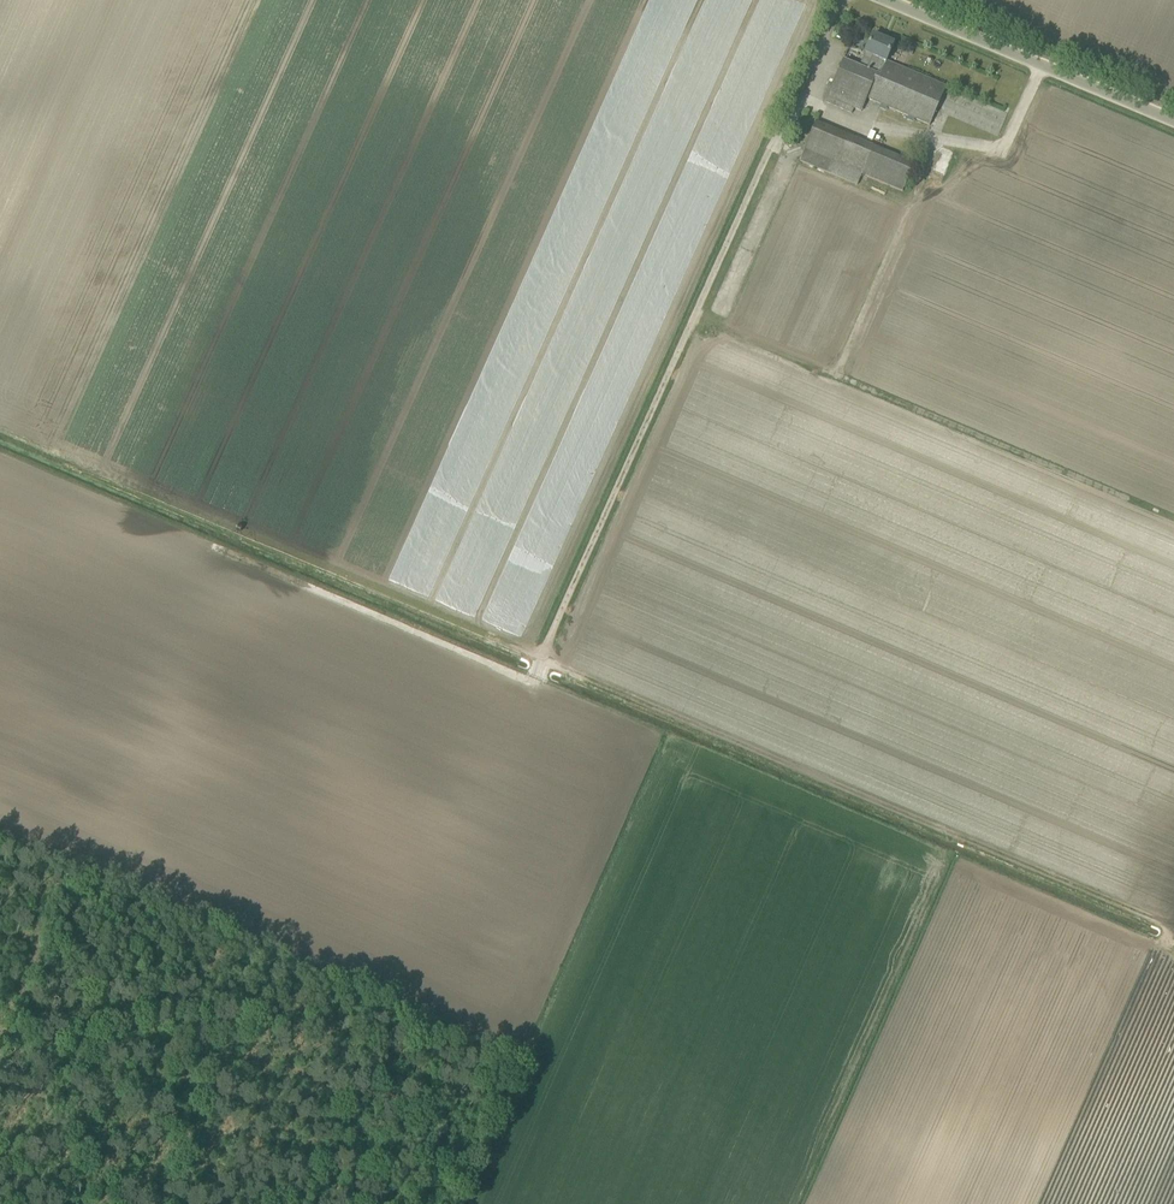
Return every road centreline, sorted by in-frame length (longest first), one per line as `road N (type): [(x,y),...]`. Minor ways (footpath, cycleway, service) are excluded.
road 1 (tertiary): [(1173,120),(888,0)]

